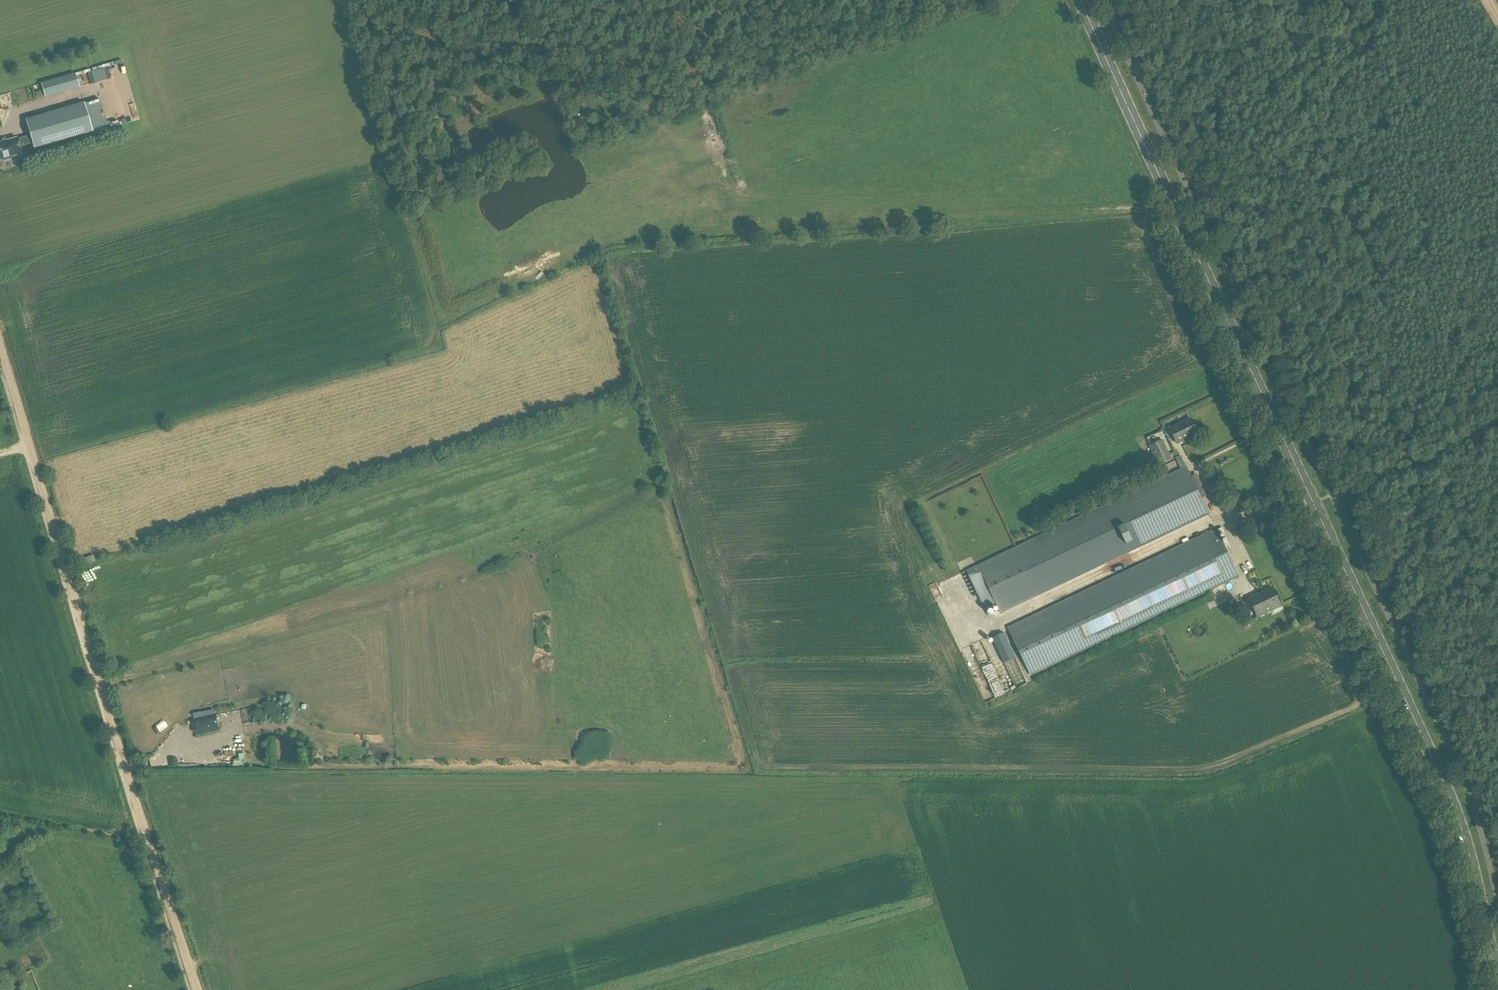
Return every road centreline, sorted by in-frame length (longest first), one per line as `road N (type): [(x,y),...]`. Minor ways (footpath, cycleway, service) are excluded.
road 1 (primary): [(1497,983),(1454,806),(1080,0)]
road 2 (track): [(0,342),(199,989)]

